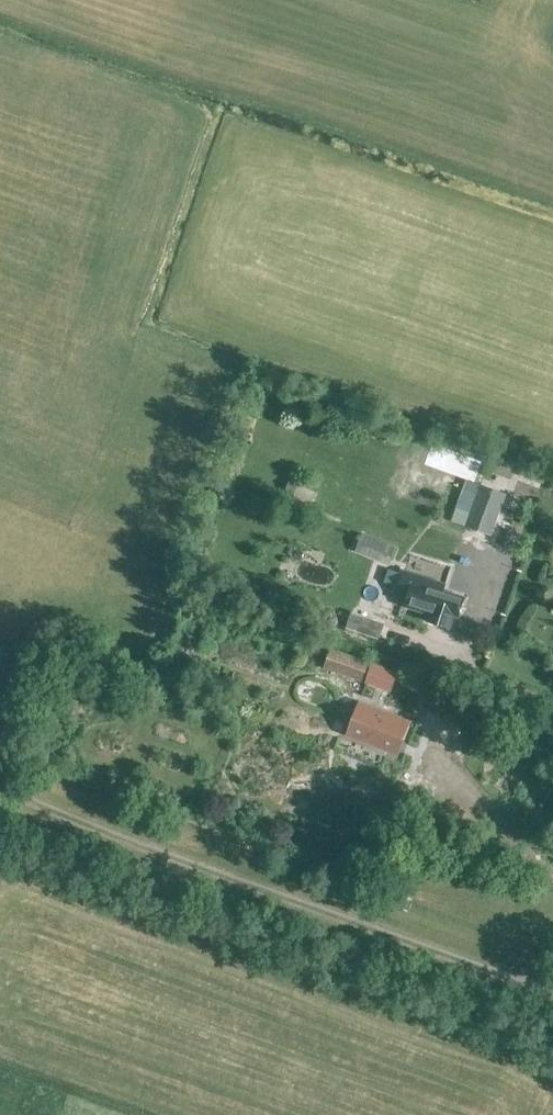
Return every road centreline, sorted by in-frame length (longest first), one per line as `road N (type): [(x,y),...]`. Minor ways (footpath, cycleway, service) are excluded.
road 1 (track): [(552,988),(0,784)]

